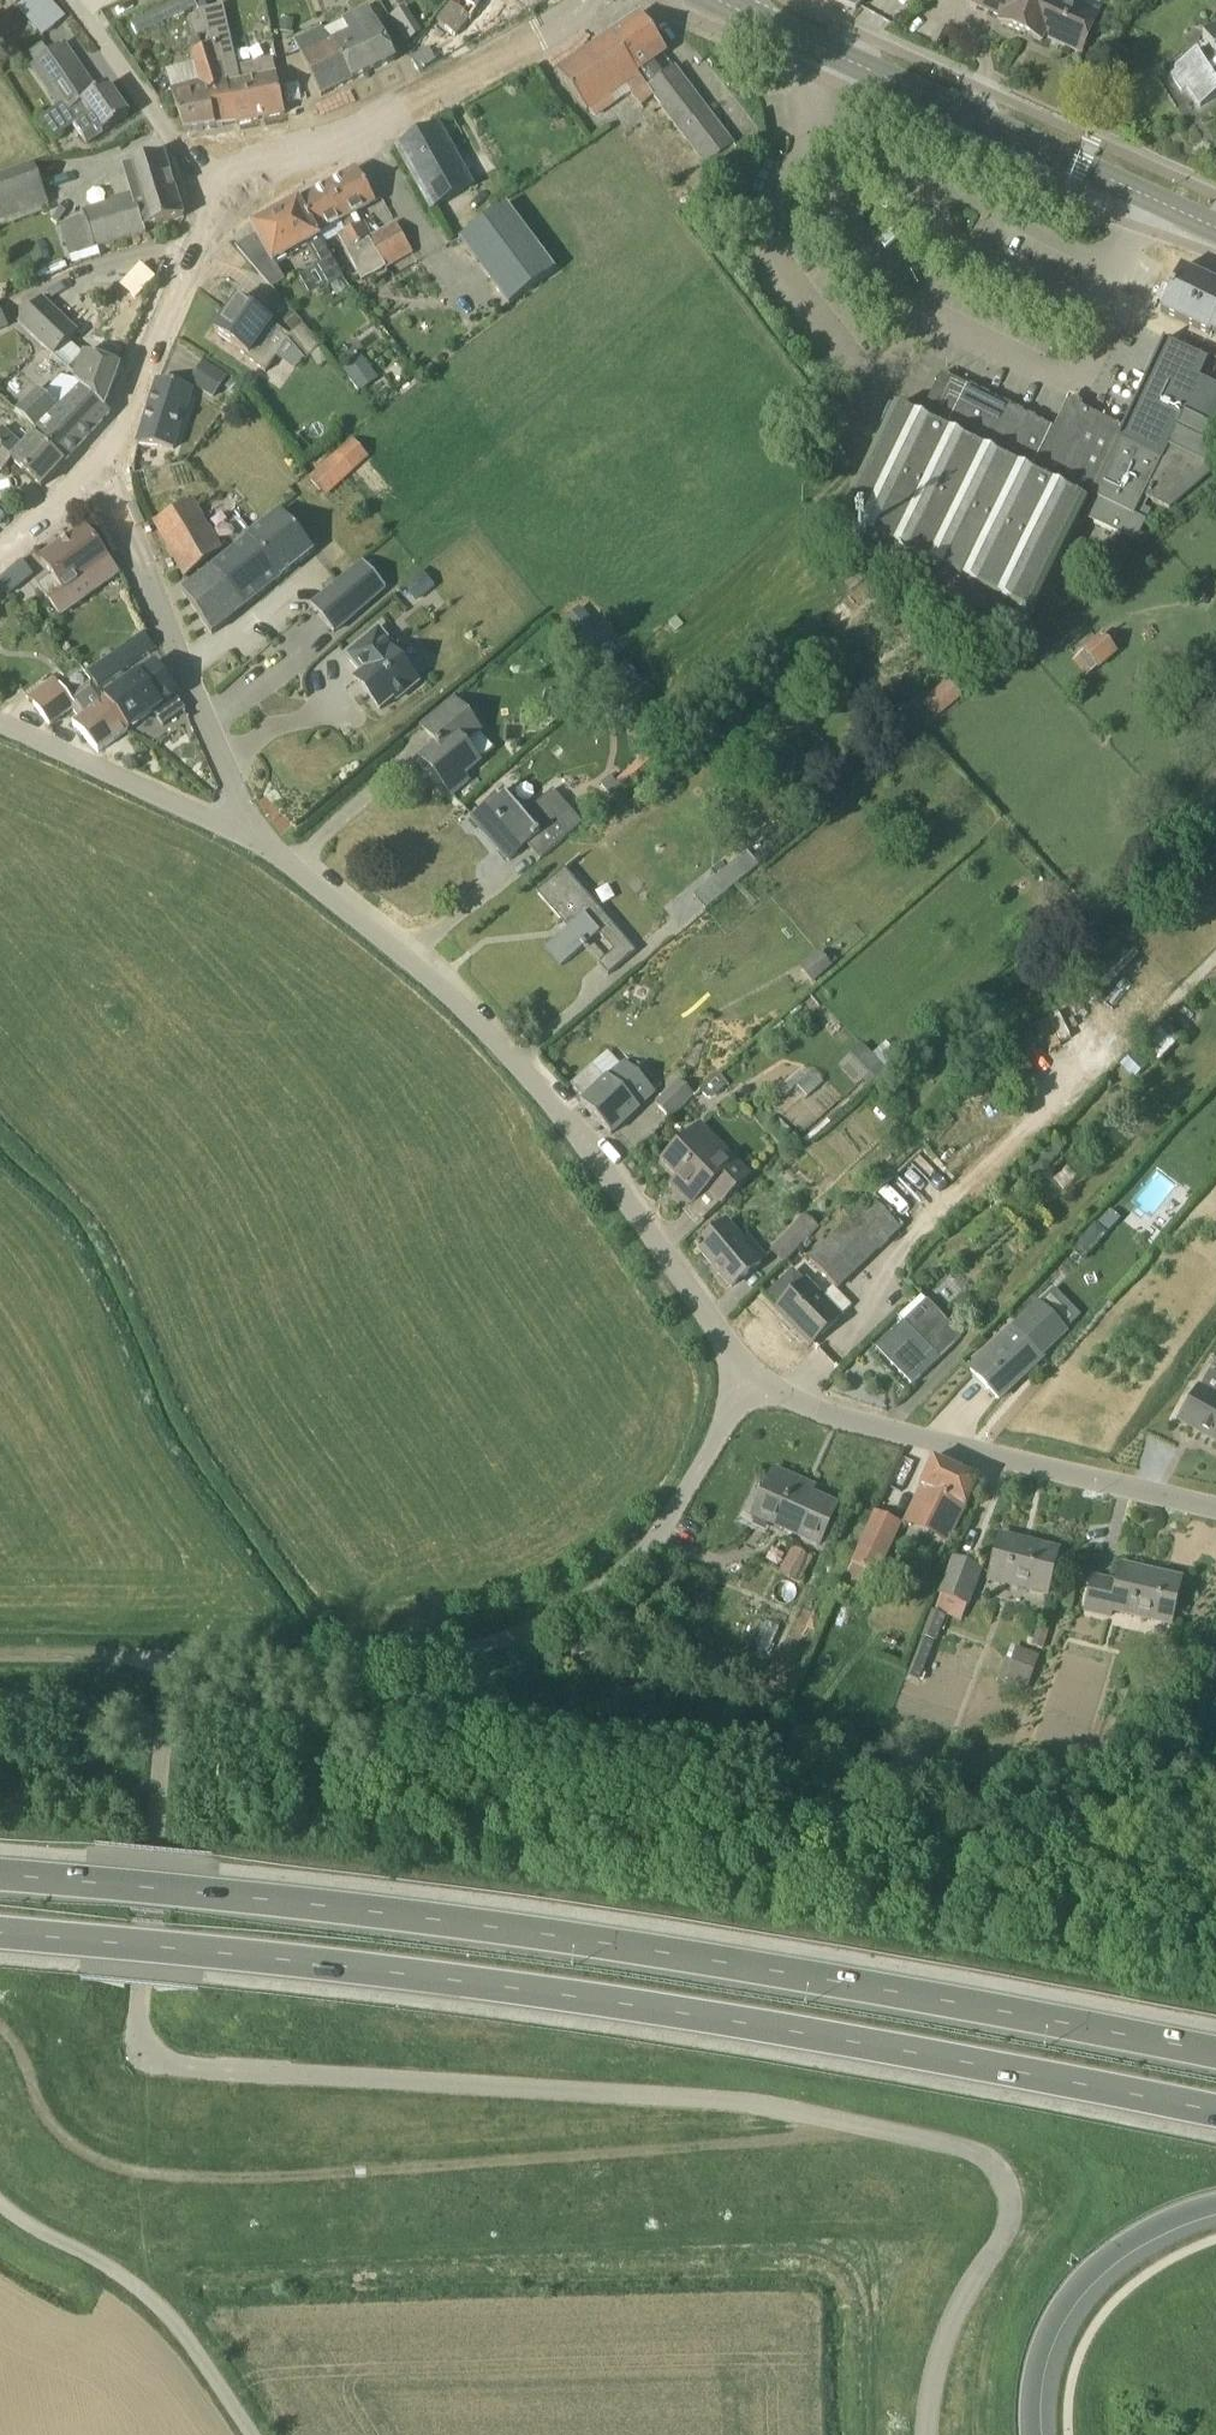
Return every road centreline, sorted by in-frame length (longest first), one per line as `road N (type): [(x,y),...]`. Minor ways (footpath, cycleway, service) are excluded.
road 1 (unclassified): [(929,2434),(933,2387),(956,2316),(1005,2242),(1008,2201),(990,2167),(947,2146),(748,2105),(165,2067),(141,2047),(163,1658),(345,1662),(483,1650),(536,1628),(610,1585),(676,1515),(744,1381)]
road 2 (trunk): [(1215,2057),(1024,2016),(493,1931),(189,1891),(0,1876)]
road 3 (trunk): [(0,1939),(486,1989),(1019,2072),(1215,2113)]
road 4 (track): [(0,2026),(28,2061),(48,2118),(90,2156),(159,2177),(240,2179),(589,2157),(869,2131)]
road 5 (track): [(126,2279),(158,2257),(909,2231),(1005,2242)]
road 6 (residential): [(744,1381),(628,1203),(529,1074),(417,968),(255,839)]
road 7 (secondary): [(1215,229),(718,0)]
road 8 (residential): [(744,1381),(879,1430),(1215,1511)]
road 9 (residential): [(586,0),(579,14),(216,203)]
road 10 (residential): [(255,839),(103,463)]
road 11 (trunk): [(1033,2434),(1035,2386),(1058,2321),(1087,2279),(1128,2244),(1215,2205)]
road 12 (unclassified): [(250,2434),(177,2329),(126,2279),(27,2231)]
road 13 (residential): [(103,463),(216,203)]
road 14 (residential): [(255,839),(0,723)]
road 15 (residential): [(216,203),(75,0)]
road 16 (track): [(163,1658),(0,1655)]
road 17 (residential): [(0,550),(103,463)]

